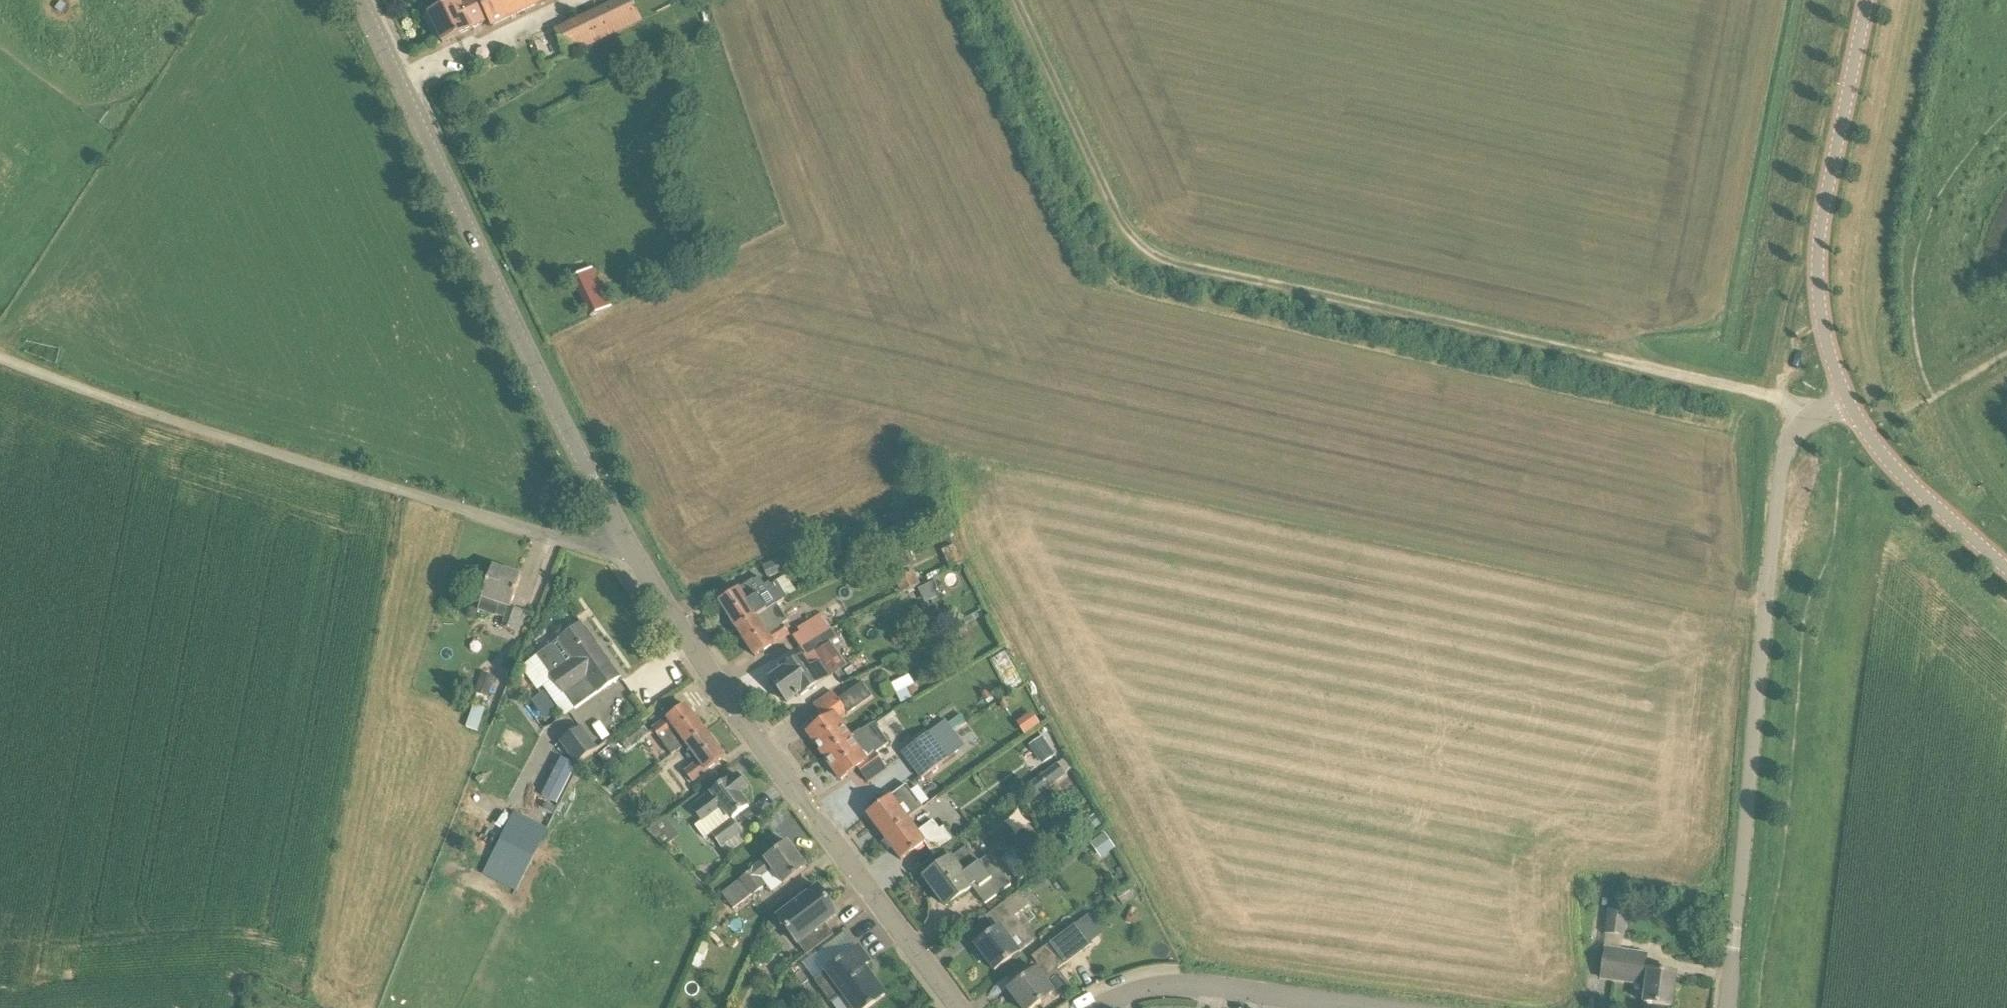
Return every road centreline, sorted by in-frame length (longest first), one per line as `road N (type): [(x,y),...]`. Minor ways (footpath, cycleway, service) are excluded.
road 1 (tertiary): [(963,1007),(764,749),(625,537),(358,0)]
road 2 (track): [(1811,416),(1786,402),(1350,295),(1155,256),(1129,231),(1018,0)]
road 3 (track): [(625,537),(591,545),(466,512),(0,358)]
road 4 (unclassified): [(1729,1007),(1767,587),(1788,446),(1811,416),(1851,412)]
road 5 (unclassified): [(1871,0),(1820,236),(1822,313),(1851,412)]
road 6 (residential): [(1355,1007),(1191,984),(1093,1007)]
road 7 (unclassified): [(1851,412),(1923,494),(2006,570)]

